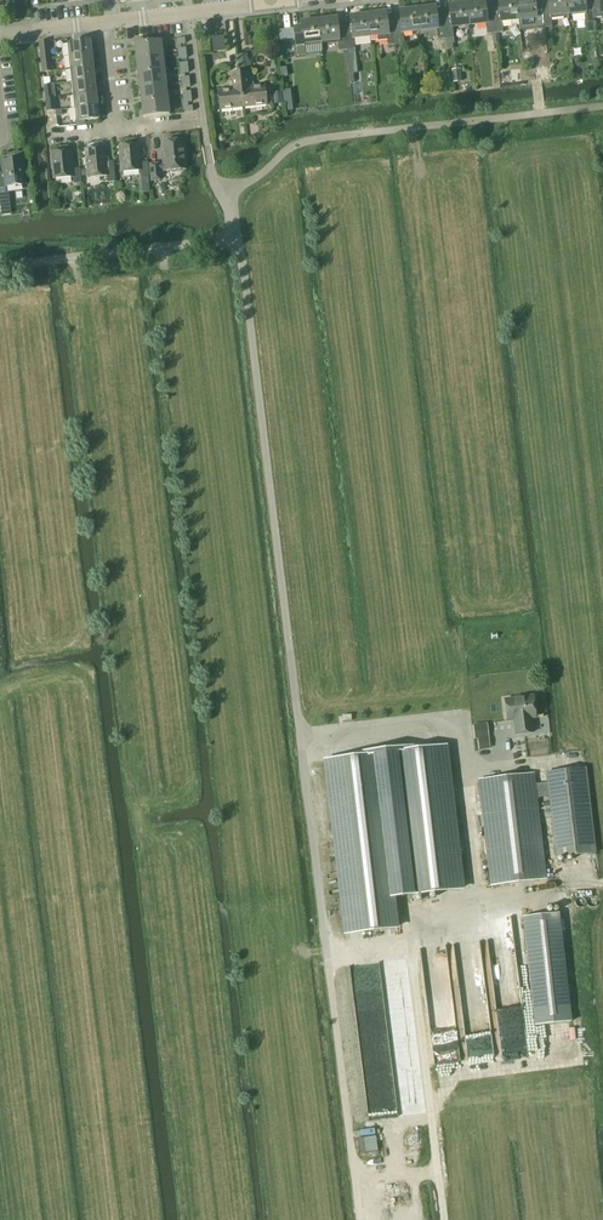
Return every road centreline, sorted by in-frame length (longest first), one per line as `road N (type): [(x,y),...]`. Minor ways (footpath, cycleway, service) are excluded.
road 1 (unclassified): [(361,1219),(236,238)]
road 2 (unclassified): [(221,194),(310,141),(602,107)]
road 3 (track): [(443,1219),(411,934)]
road 4 (unclassified): [(236,238),(0,267)]
road 5 (residential): [(206,145),(190,13)]

